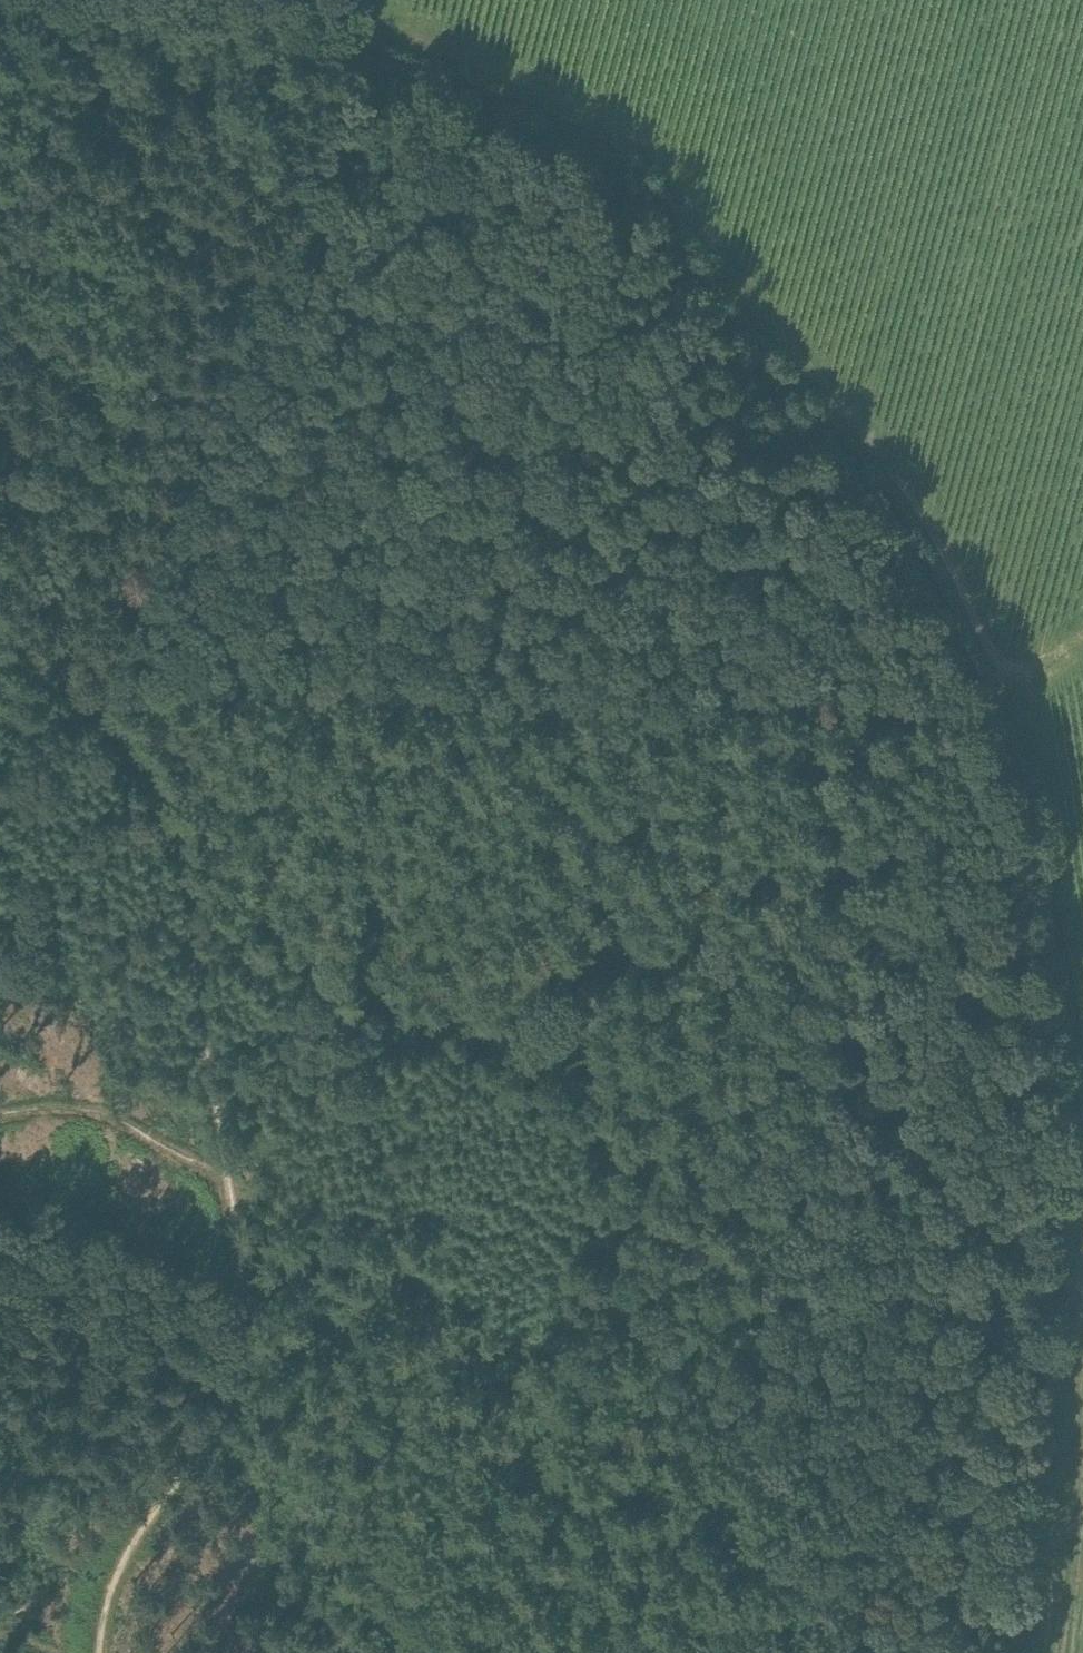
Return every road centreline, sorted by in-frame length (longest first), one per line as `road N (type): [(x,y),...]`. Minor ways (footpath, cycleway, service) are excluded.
road 1 (track): [(1015,1652),(1073,1171),(1073,1035),(1058,922),(988,718),(851,475),(671,231),(616,134),(337,43),(346,0)]
road 2 (track): [(96,1652),(127,1555),(242,1370),(247,1325),(228,1152),(182,884),(146,783),(90,701),(314,133),(337,43)]
road 3 (track): [(0,1113),(88,1111),(164,1140),(231,1184),(1024,1605)]
road 4 (track): [(0,621),(90,701),(130,693),(988,718)]

